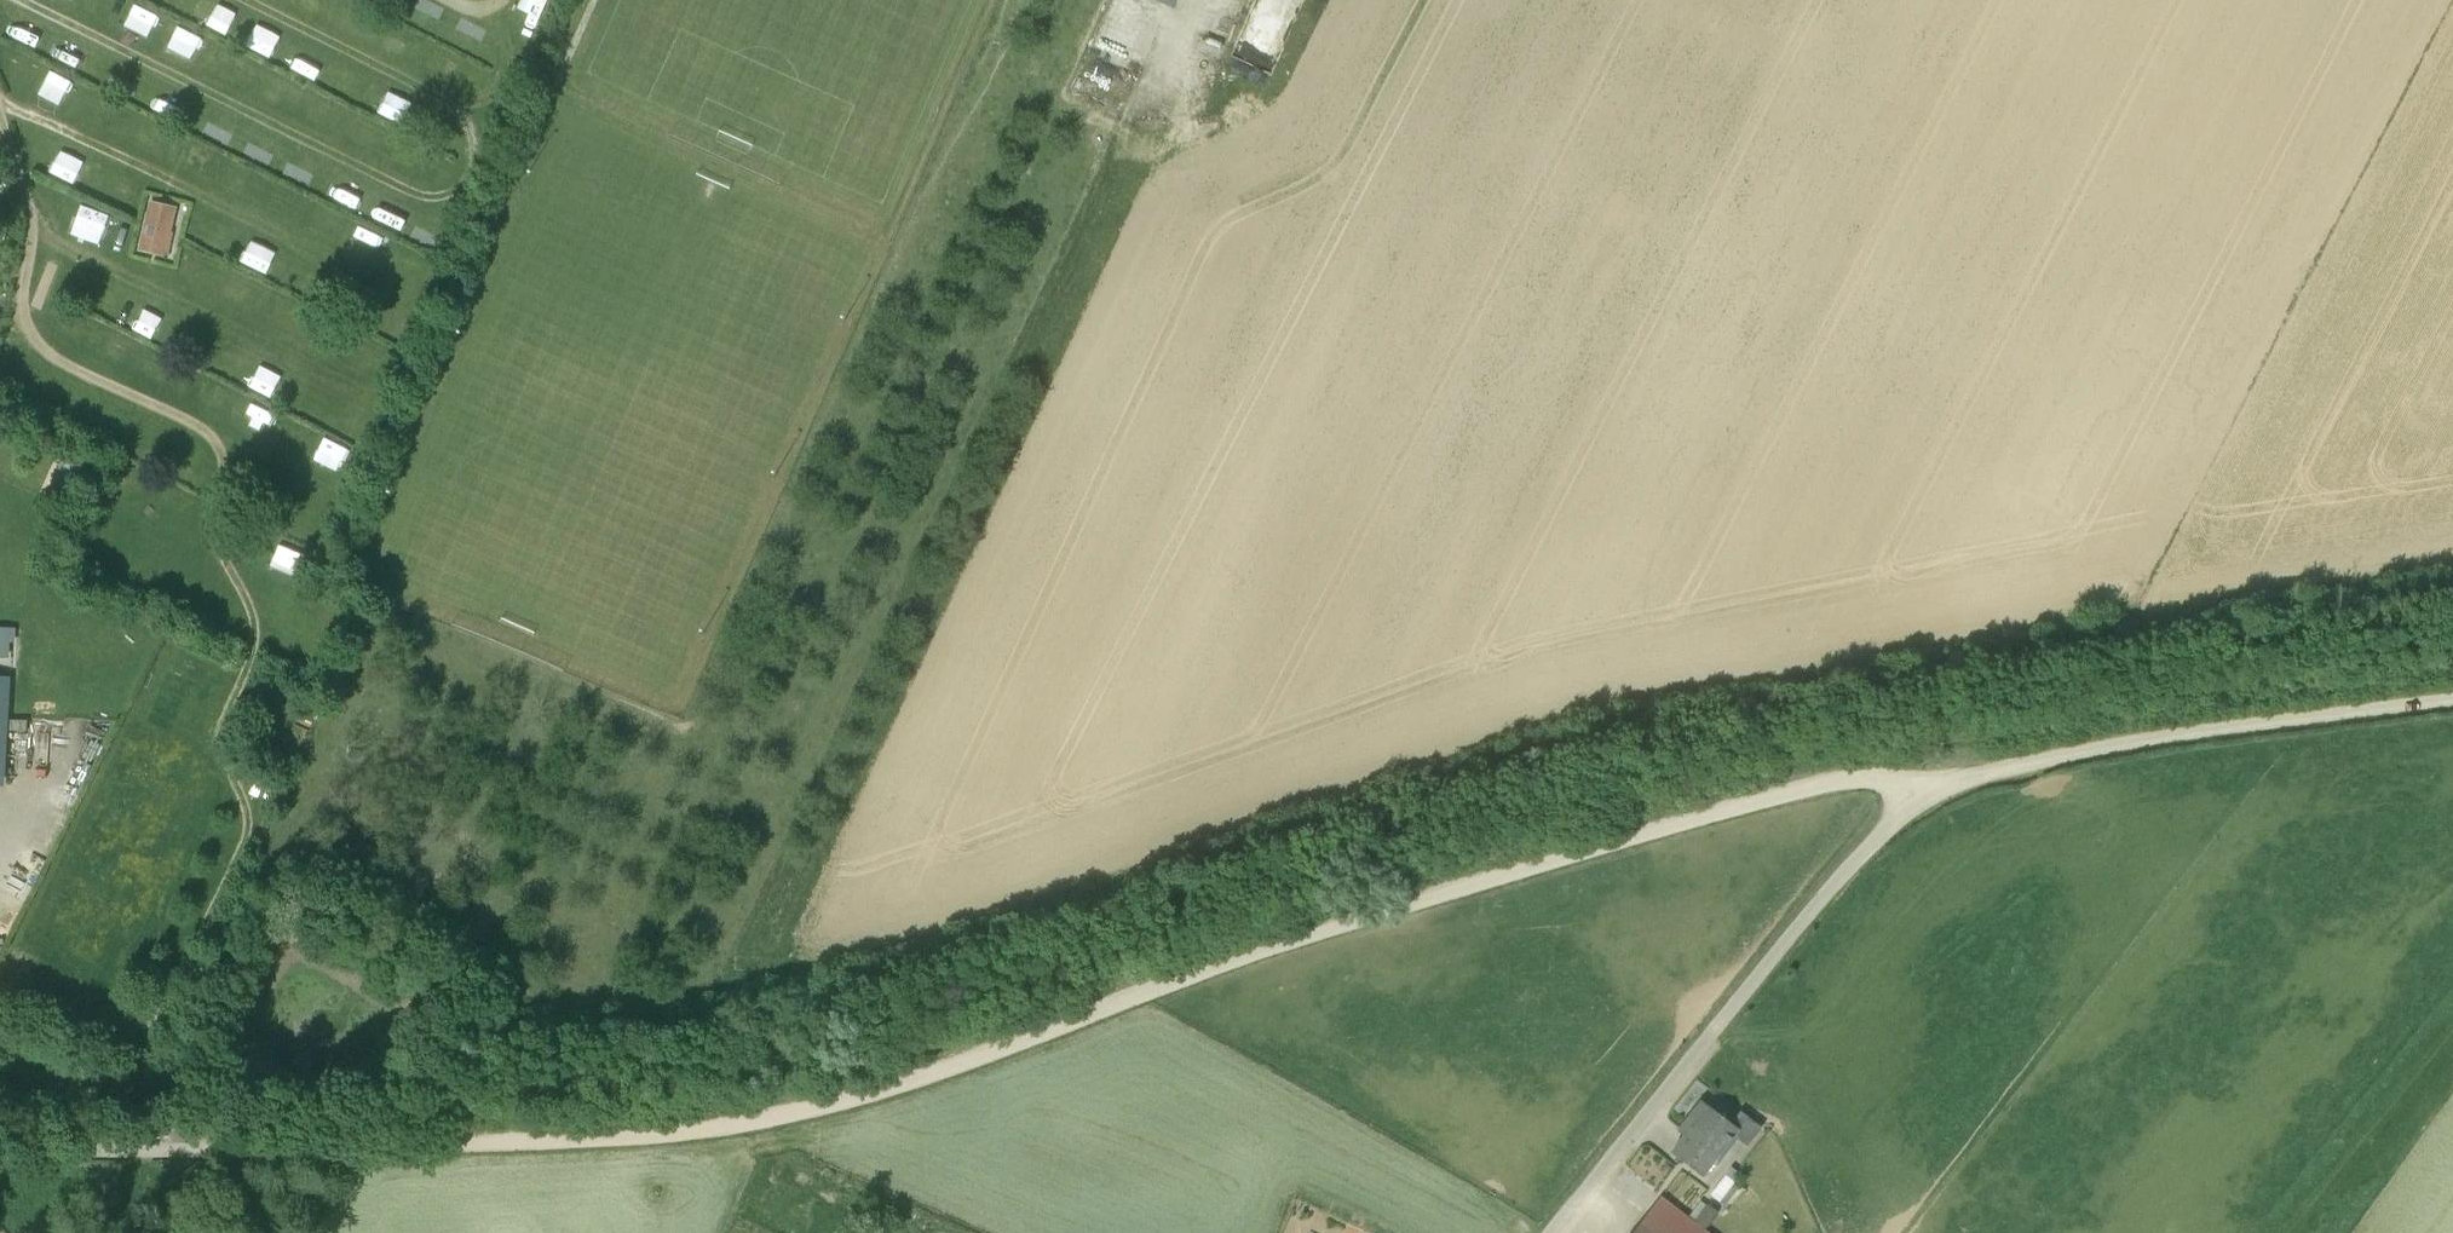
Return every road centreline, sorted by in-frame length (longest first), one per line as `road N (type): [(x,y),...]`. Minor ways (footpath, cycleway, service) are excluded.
road 1 (track): [(0,1151),(593,1139),(779,1116),(953,1067),(1275,946),(1763,800),(1858,777),(1927,797)]
road 2 (unclassified): [(1551,1232),(1795,929),(1868,847),(1927,797),(2000,768),(2111,746),(2452,700)]

